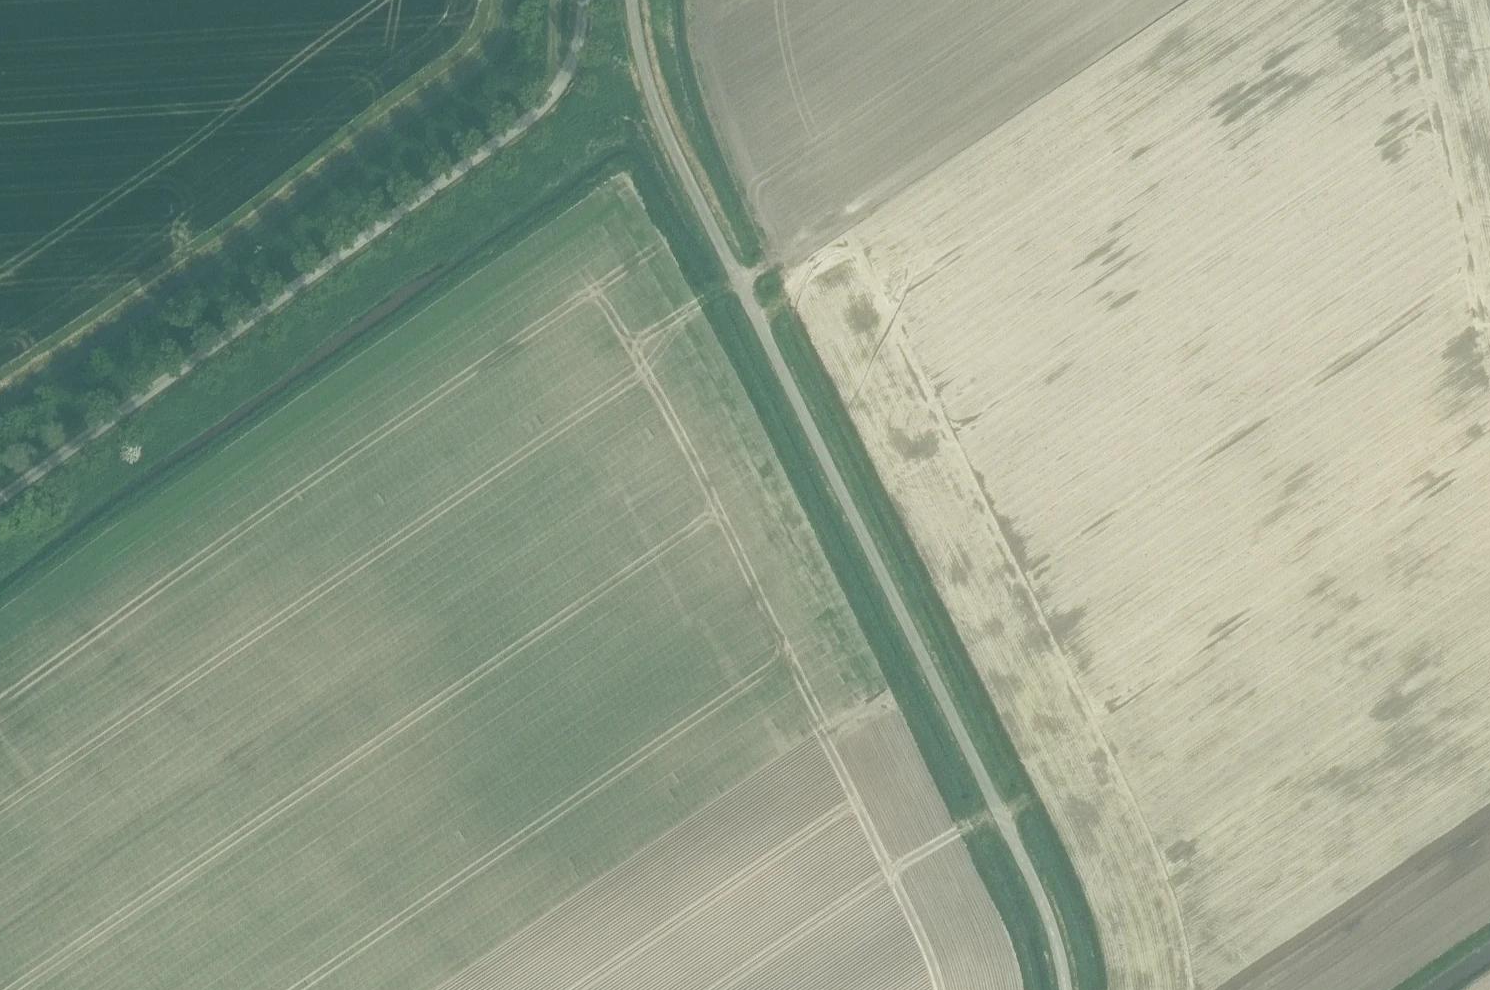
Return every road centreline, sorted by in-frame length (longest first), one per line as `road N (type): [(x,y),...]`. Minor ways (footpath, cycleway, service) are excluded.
road 1 (unclassified): [(1066,989),(1036,888),(699,206),(651,94),(632,0)]
road 2 (unclassified): [(0,499),(538,111),(575,57),(583,0)]

